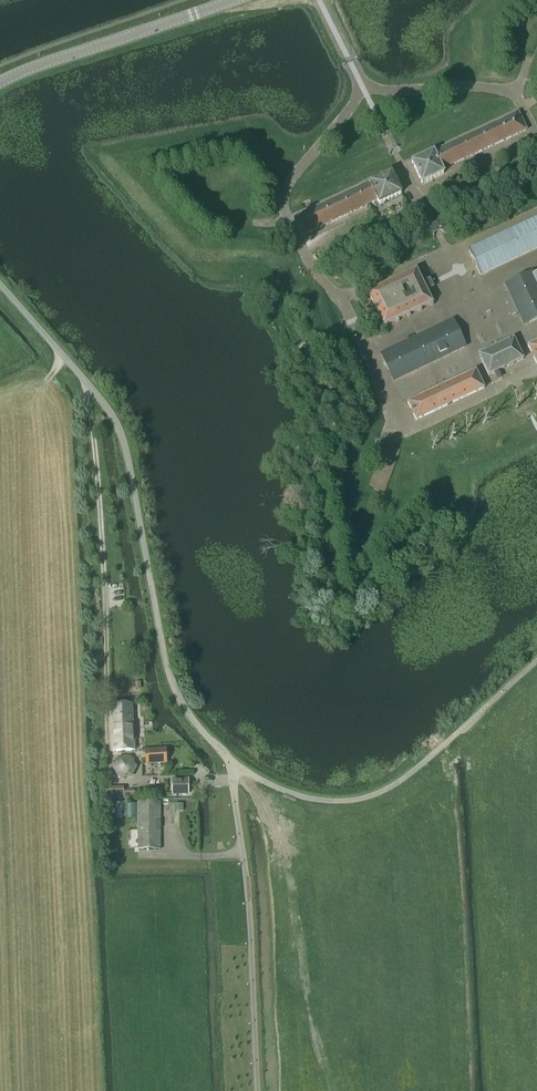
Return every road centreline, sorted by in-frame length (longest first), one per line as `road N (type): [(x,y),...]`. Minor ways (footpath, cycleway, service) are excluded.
road 1 (unclassified): [(536,660),(395,786),(358,801),(283,791),(230,764),(173,690),(120,431),(0,284)]
road 2 (tertiary): [(0,84),(235,0)]

